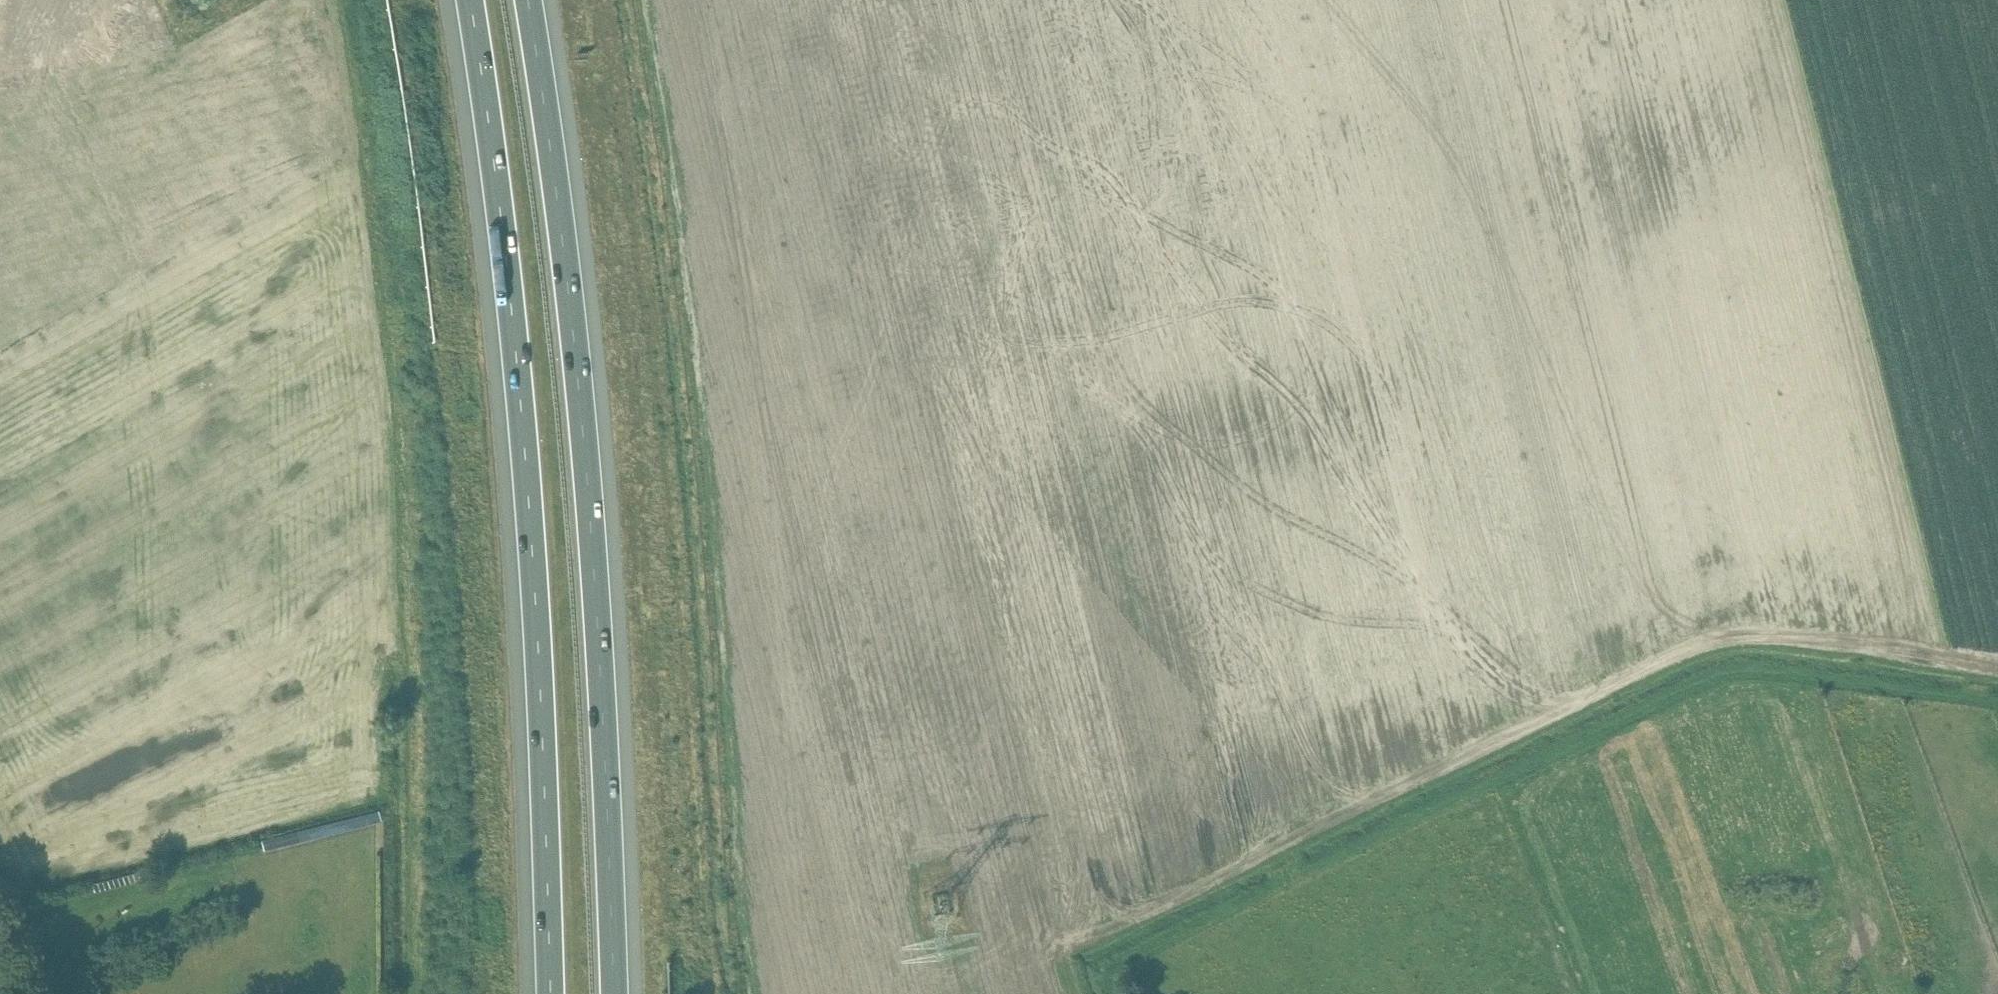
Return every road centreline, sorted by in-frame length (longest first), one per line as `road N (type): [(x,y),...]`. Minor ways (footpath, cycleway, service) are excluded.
road 1 (motorway): [(619,993),(601,568),(577,313),(532,0)]
road 2 (motorway): [(462,0),(507,267),(542,993)]
road 3 (residential): [(0,459),(278,305),(236,70)]
road 4 (residential): [(0,214),(236,70)]
road 5 (residential): [(0,488),(69,616)]

